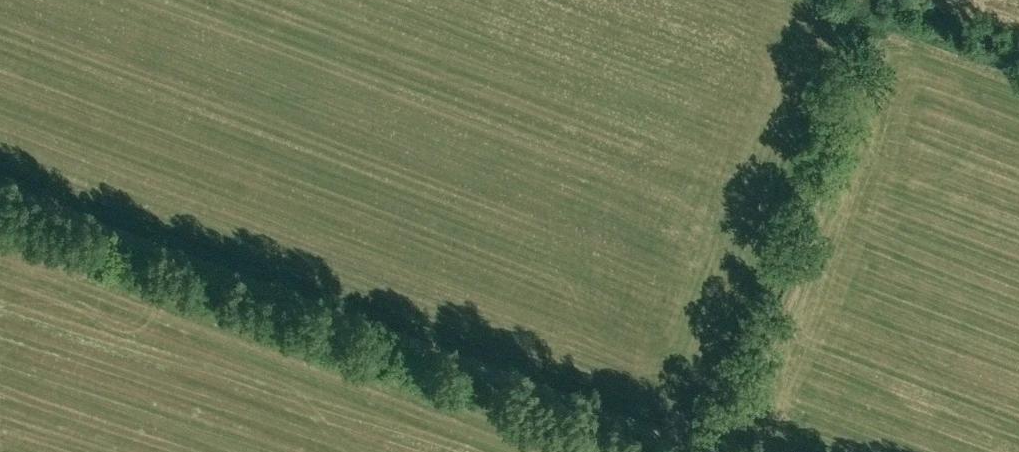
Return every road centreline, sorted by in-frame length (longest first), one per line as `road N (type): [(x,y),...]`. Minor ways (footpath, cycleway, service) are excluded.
road 1 (unclassified): [(706,451),(0,191)]

